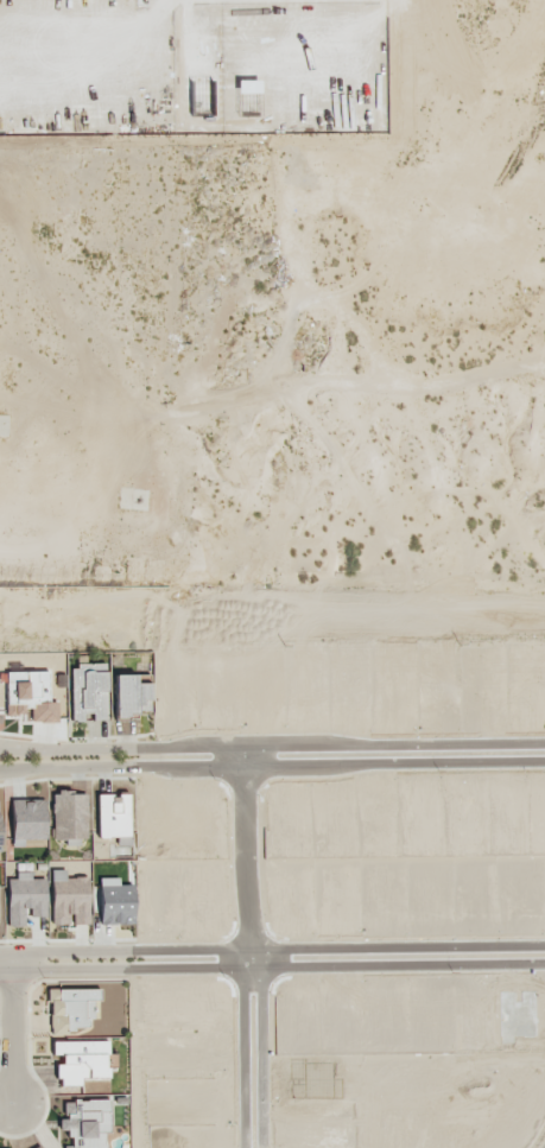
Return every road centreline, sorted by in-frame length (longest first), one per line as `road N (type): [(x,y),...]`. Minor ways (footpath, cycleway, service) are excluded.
road 1 (residential): [(0,778),(544,771)]
road 2 (residential): [(0,977),(544,970)]
road 3 (residential): [(544,751),(0,756)]
road 4 (residential): [(544,953),(0,958)]
road 5 (residential): [(261,1147),(259,994),(248,975),(241,996),(242,1147)]
road 6 (residential): [(248,975),(241,753)]
road 7 (residential): [(12,1110),(13,958)]

